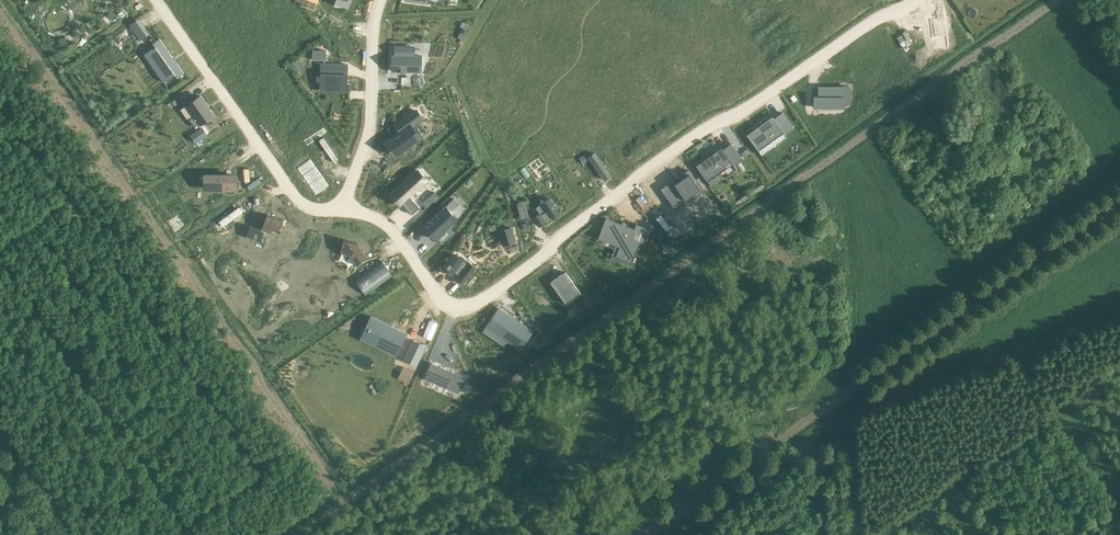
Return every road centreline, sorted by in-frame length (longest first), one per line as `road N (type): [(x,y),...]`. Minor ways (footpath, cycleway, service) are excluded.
road 1 (residential): [(345,212),(388,225),(448,308),(477,307),(546,255),(557,235),(716,121),(738,118),(883,15),(921,0)]
road 2 (residential): [(155,0),(296,200),(345,212)]
road 3 (residential): [(381,0),(368,128),(345,212)]

